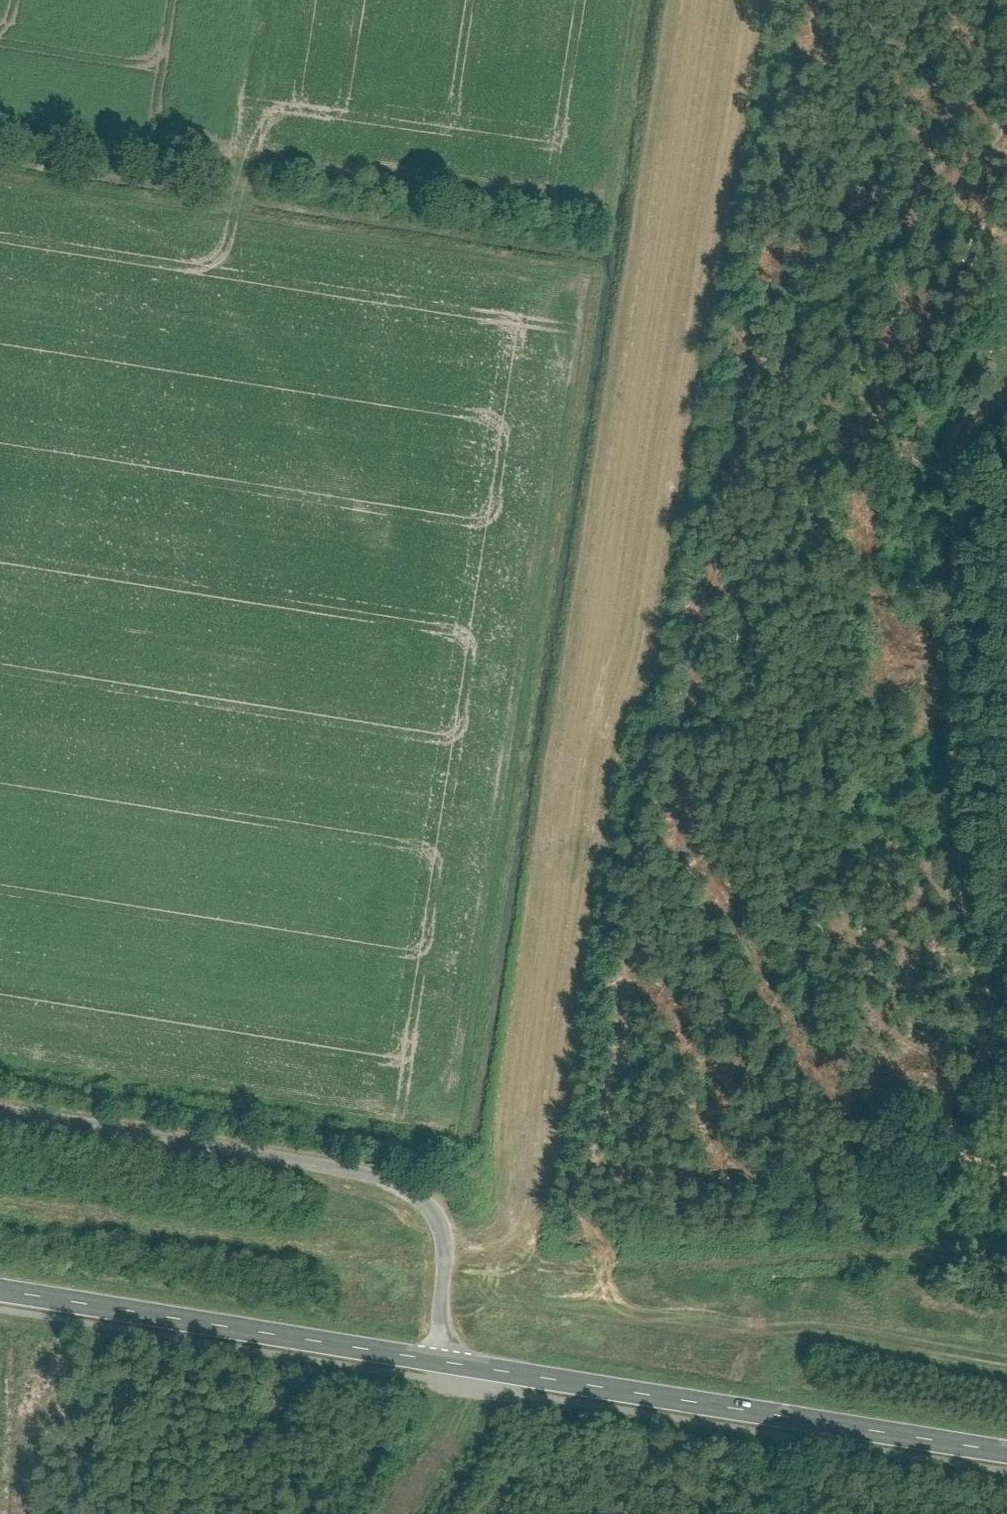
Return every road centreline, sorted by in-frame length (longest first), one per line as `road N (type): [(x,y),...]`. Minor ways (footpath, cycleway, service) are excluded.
road 1 (residential): [(439,1364),(451,1233),(436,1198),(368,1166),(0,1106)]
road 2 (tertiary): [(439,1364),(1006,1450)]
road 3 (tertiary): [(0,1290),(439,1364)]
road 4 (track): [(492,1372),(379,1513)]

